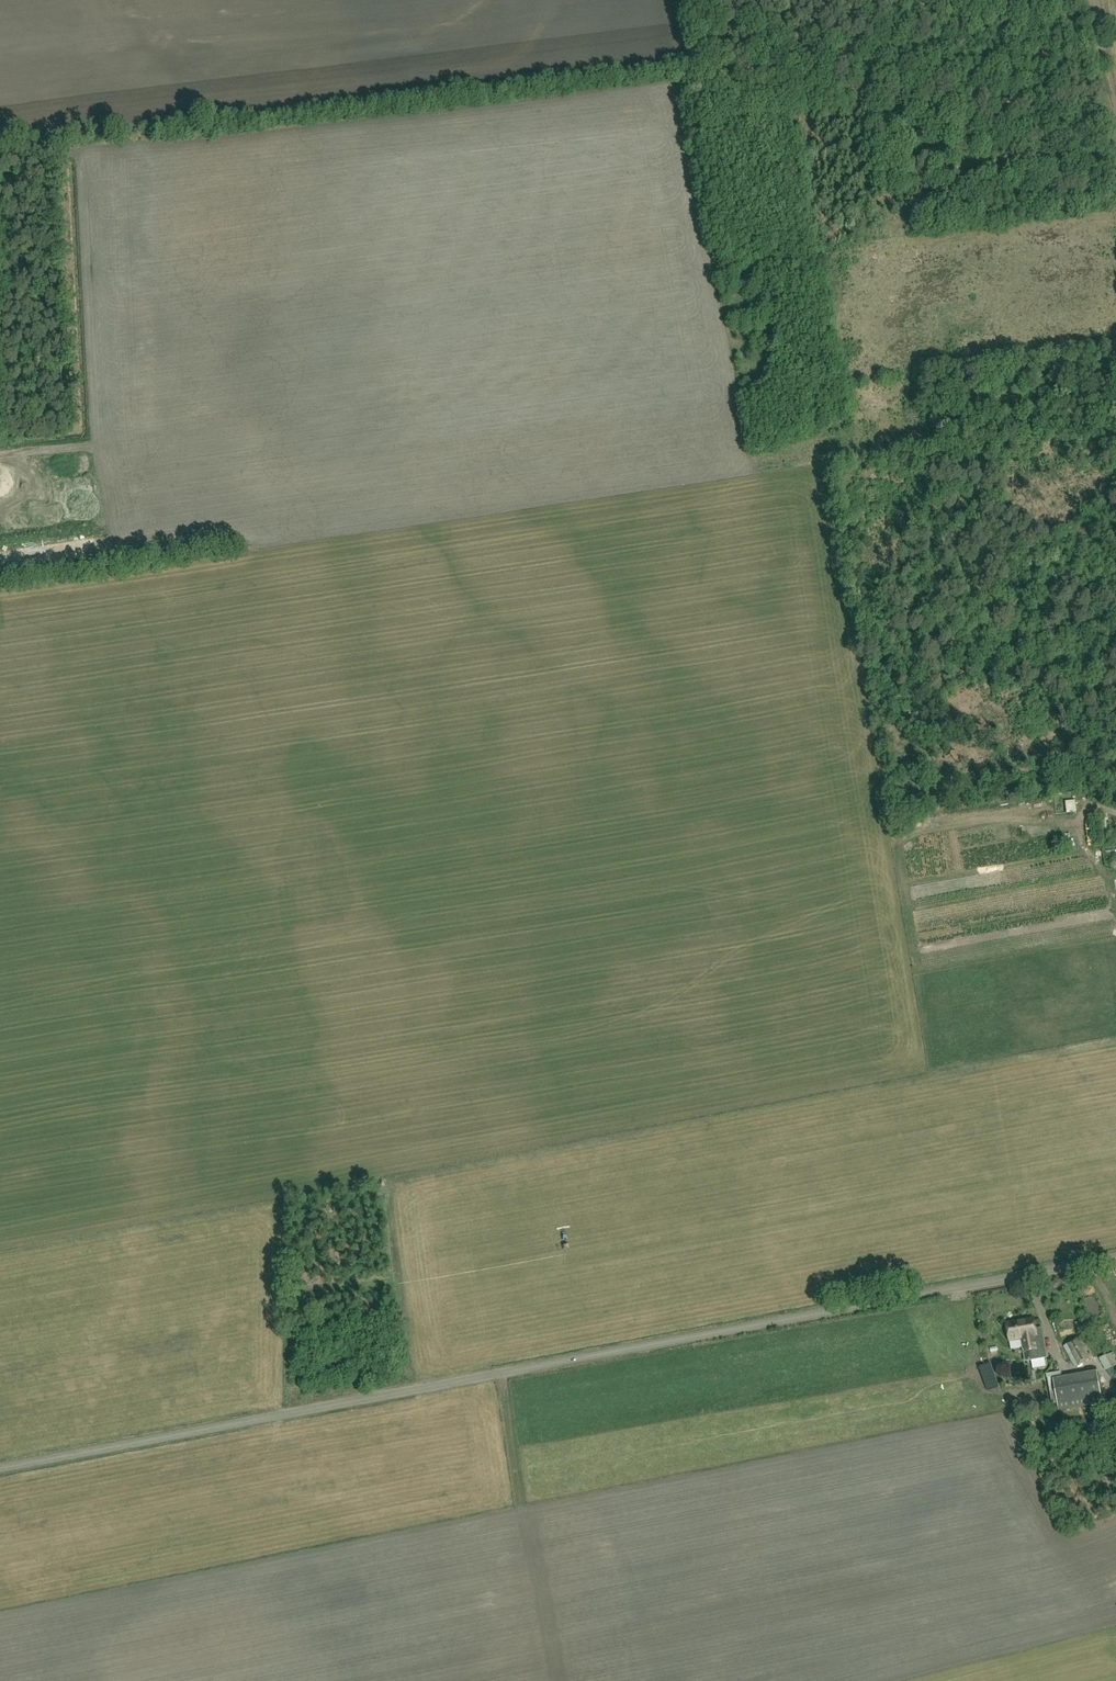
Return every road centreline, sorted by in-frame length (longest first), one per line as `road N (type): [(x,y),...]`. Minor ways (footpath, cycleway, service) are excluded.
road 1 (unclassified): [(1115,1257),(0,1469)]
road 2 (track): [(1115,411),(1017,400),(939,422)]
road 3 (track): [(0,558),(126,545)]

